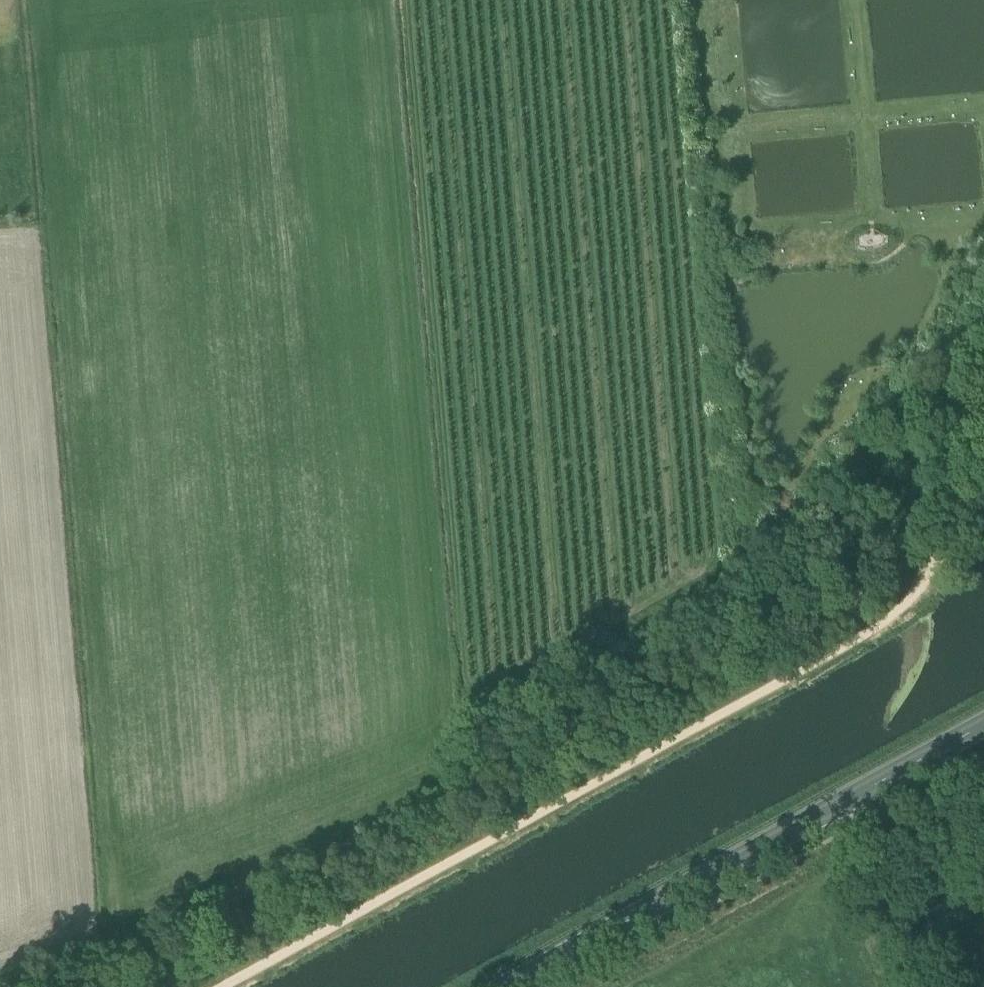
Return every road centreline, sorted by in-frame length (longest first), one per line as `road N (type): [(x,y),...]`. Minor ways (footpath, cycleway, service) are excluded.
road 1 (primary): [(505,986),(855,793)]
road 2 (unclassified): [(933,986),(855,793)]
road 3 (primary): [(855,793),(983,723)]

